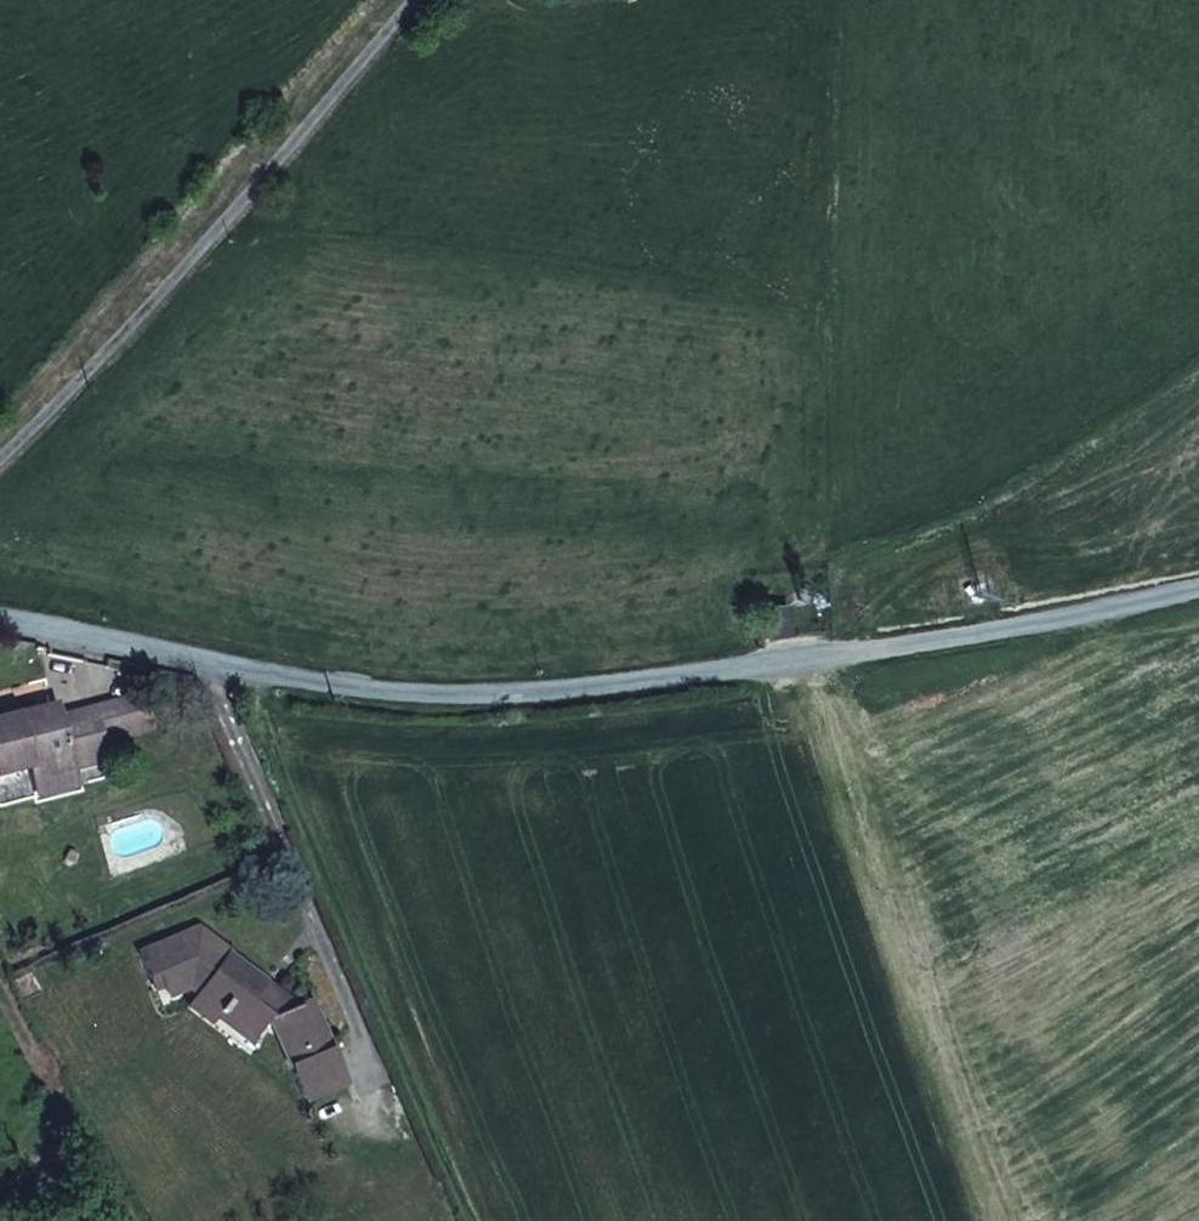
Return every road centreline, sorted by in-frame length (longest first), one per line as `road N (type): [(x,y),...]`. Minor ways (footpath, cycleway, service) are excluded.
road 1 (unclassified): [(0,612),(372,691),(568,691),(987,636),(1198,583)]
road 2 (track): [(0,447),(386,0)]

